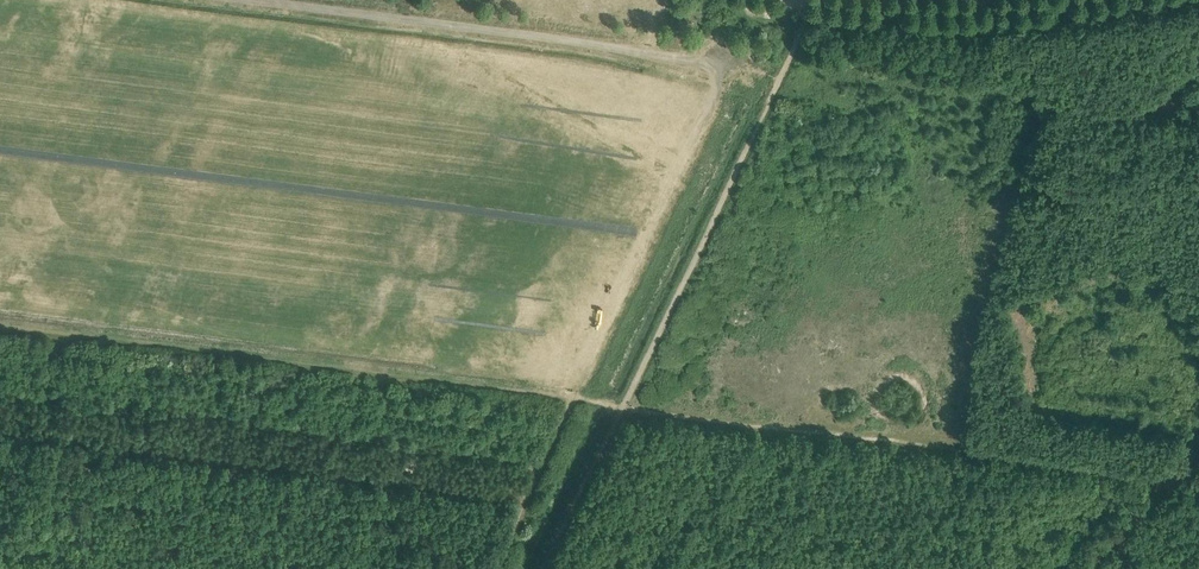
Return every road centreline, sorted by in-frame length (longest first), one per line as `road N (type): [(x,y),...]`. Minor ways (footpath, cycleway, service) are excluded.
road 1 (residential): [(977,0),(821,0)]

